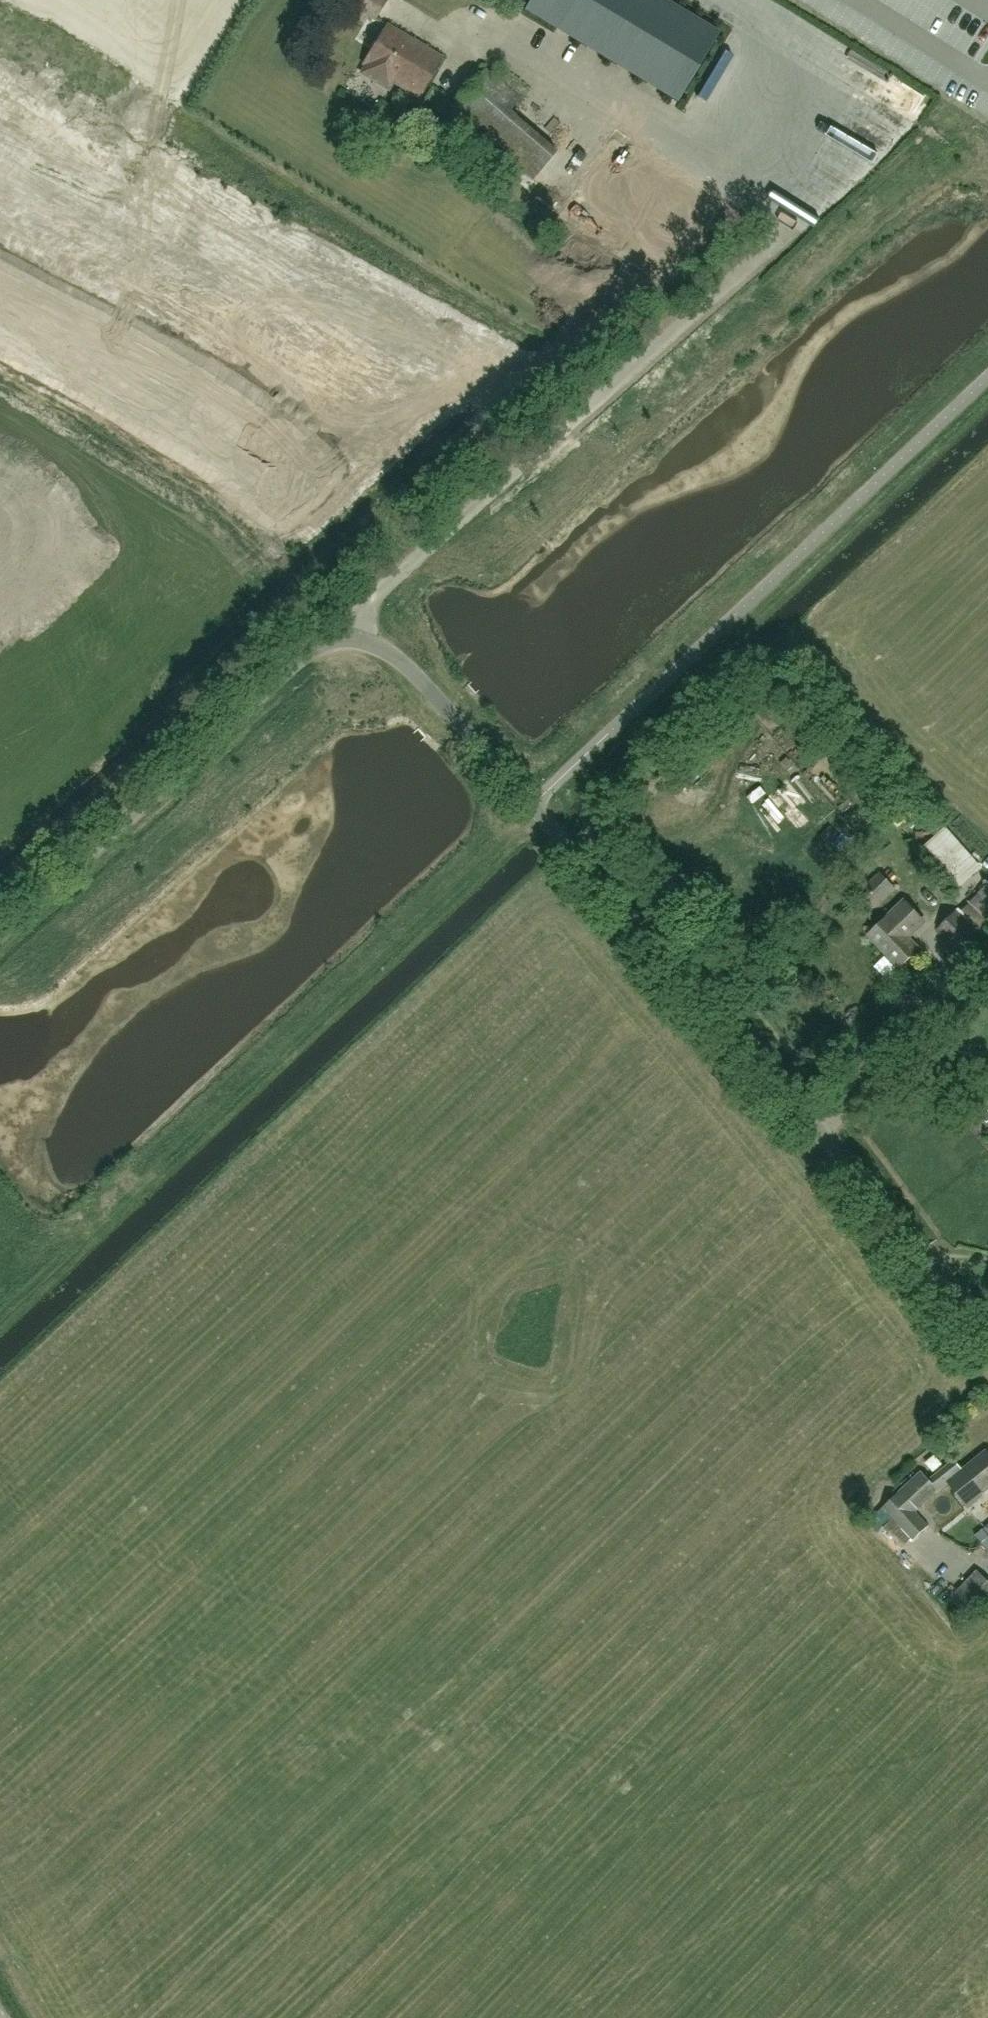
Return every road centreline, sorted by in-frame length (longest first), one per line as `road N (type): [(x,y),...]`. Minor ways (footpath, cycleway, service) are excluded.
road 1 (unclassified): [(987,1347),(902,1230),(362,612)]
road 2 (unclassified): [(0,938),(362,612)]

